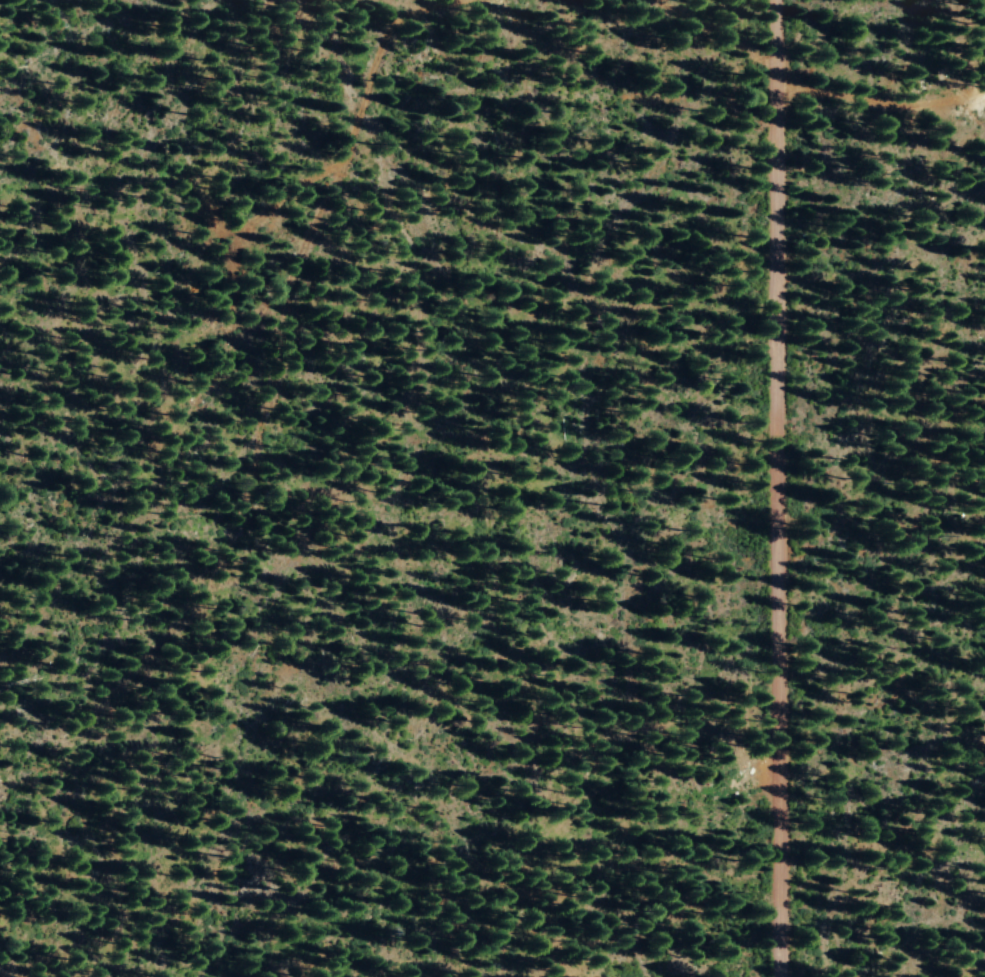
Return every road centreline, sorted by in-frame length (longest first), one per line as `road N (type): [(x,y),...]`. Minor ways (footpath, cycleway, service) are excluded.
road 1 (residential): [(779,976),(774,0)]

